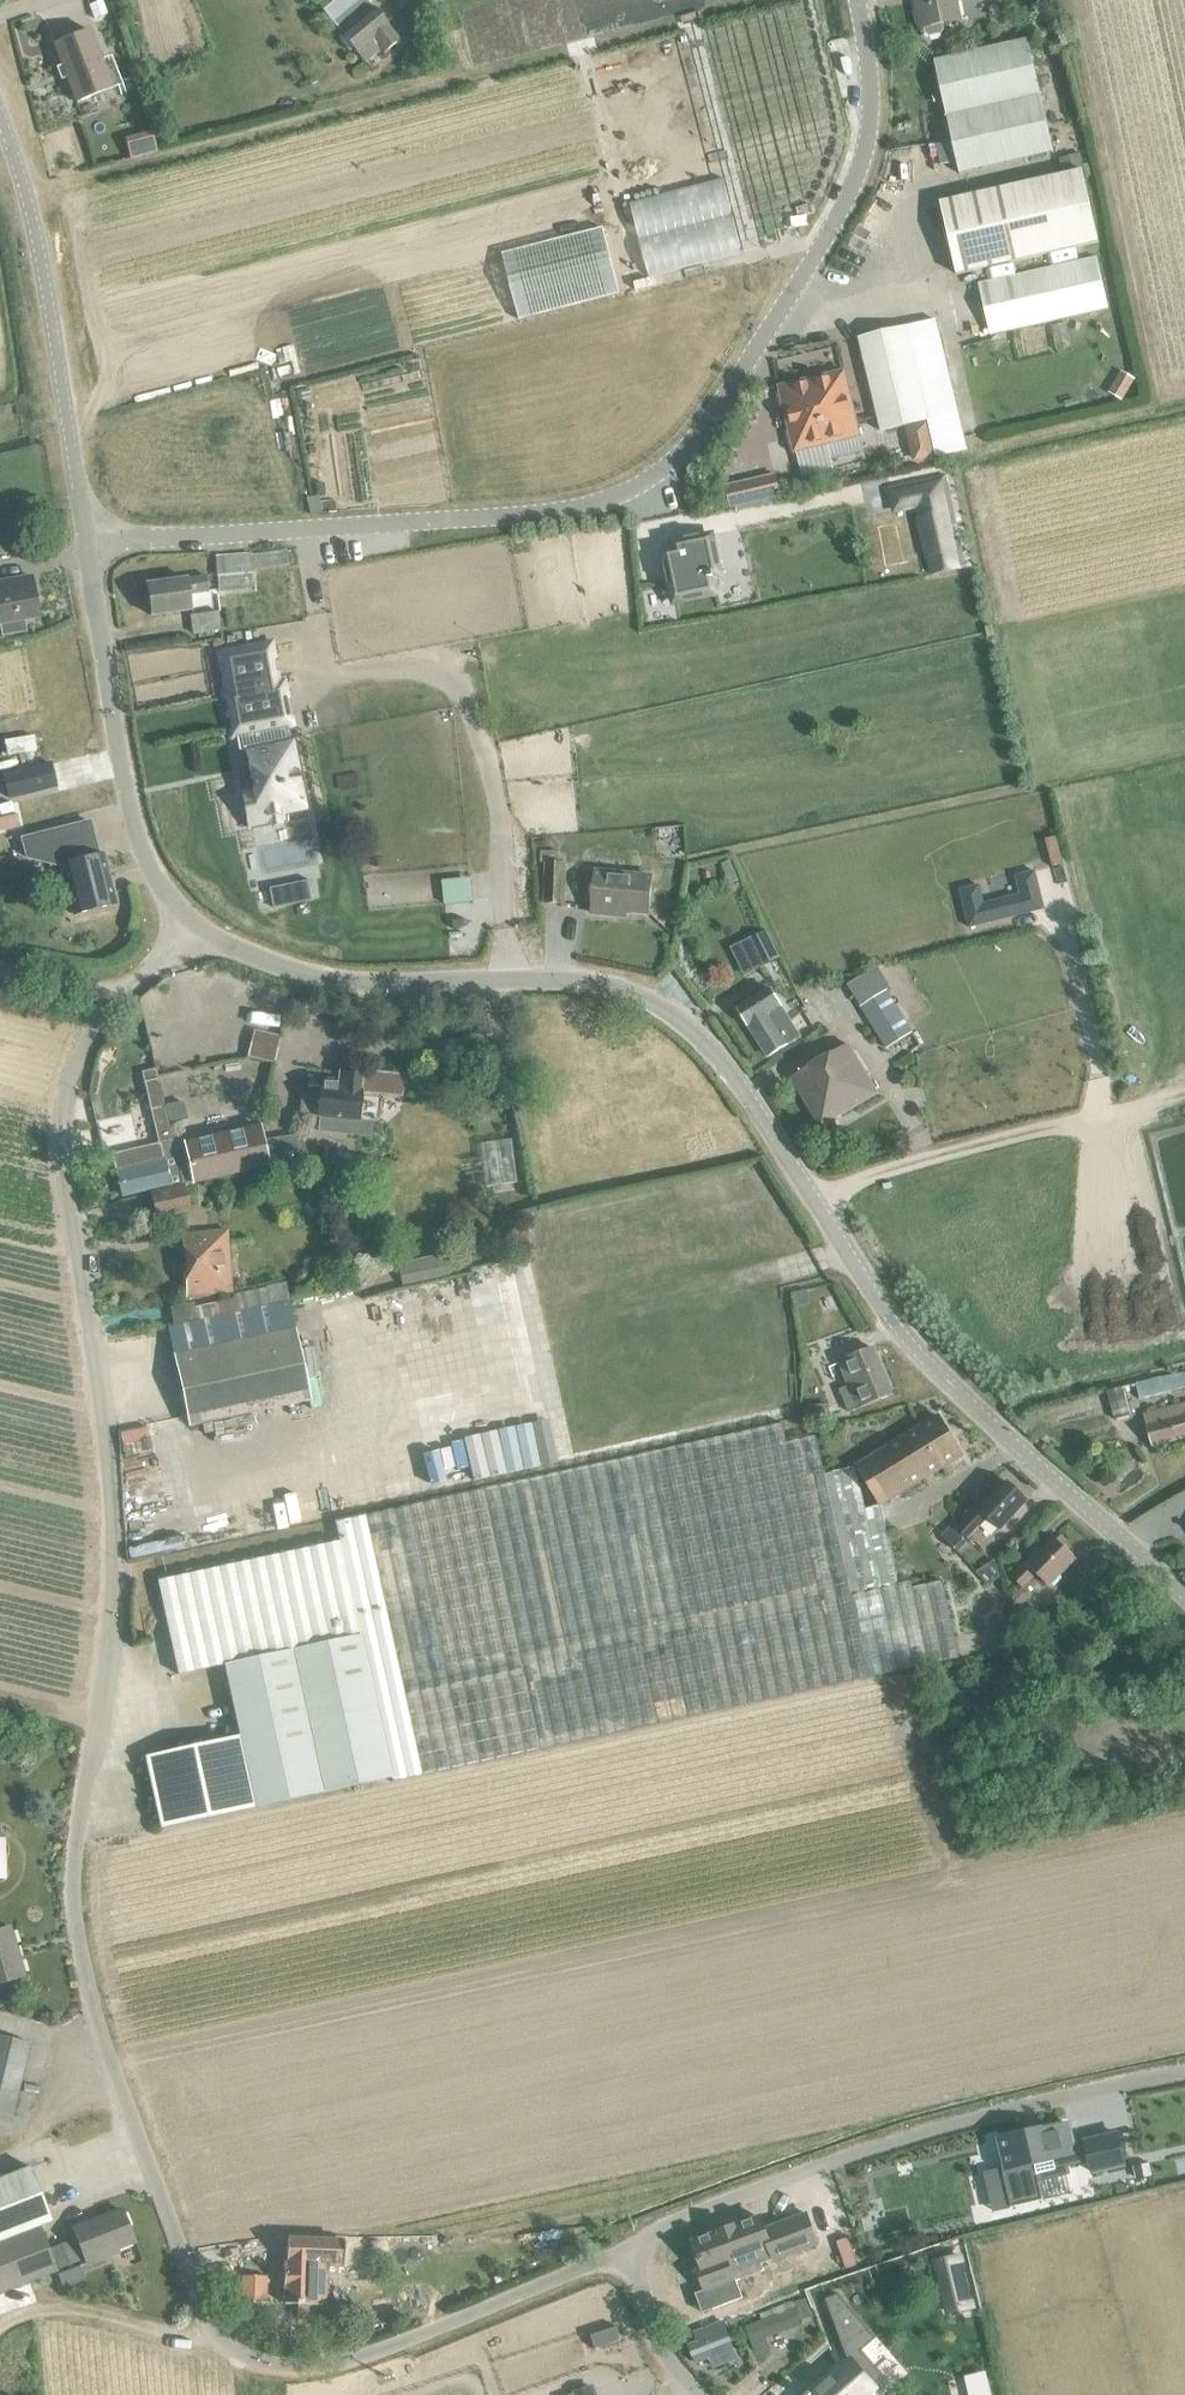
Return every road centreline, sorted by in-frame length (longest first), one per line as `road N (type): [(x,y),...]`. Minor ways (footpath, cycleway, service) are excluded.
road 1 (unclassified): [(608,2258),(336,2371),(285,2375),(212,2341),(99,2017),(76,1919),(106,1662),(113,1512),(65,1099),(122,996)]
road 2 (unclassified): [(1184,1599),(917,1342),(692,1029),(637,1000),(563,981),(348,991),(274,968),(193,926)]
road 3 (unclassified): [(88,549),(572,512),(643,484),(697,439),(857,184),(871,85),(855,0)]
road 4 (unclassified): [(1184,2064),(998,2107),(733,2193),(608,2258)]
road 5 (unclassified): [(88,549),(27,187),(0,117)]
road 6 (unclassified): [(193,926),(155,883),(134,823),(88,549)]
road 7 (track): [(0,2329),(55,2309),(212,2341)]
road 8 (unclassified): [(710,2394),(608,2258)]
road 9 (unclassified): [(122,996),(0,975)]

